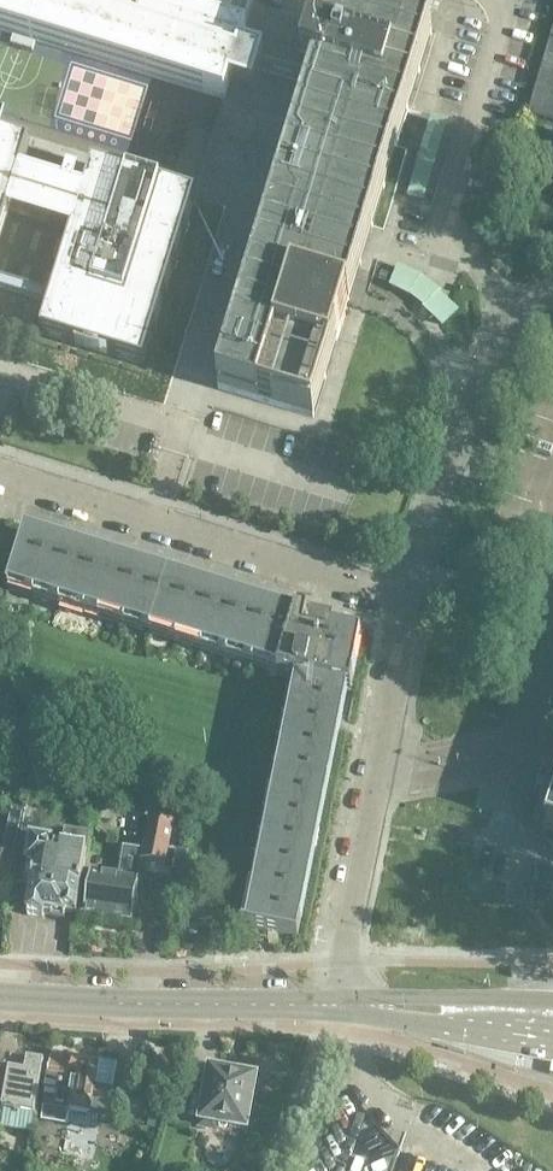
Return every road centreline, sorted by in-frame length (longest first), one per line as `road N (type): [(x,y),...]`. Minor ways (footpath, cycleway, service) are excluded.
road 1 (residential): [(414,602),(0,474)]
road 2 (unclassified): [(342,1010),(346,947),(414,602)]
road 3 (unclassified): [(414,602),(421,553),(497,340),(552,289)]
road 4 (secondary): [(342,1010),(0,988)]
road 5 (secondary): [(552,1028),(342,1010)]

